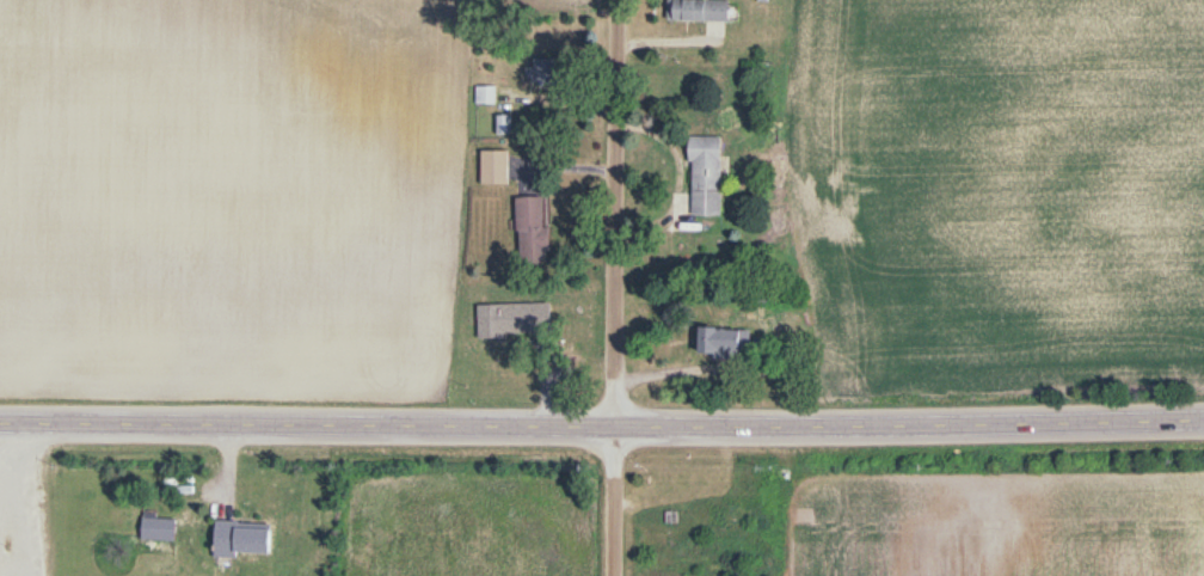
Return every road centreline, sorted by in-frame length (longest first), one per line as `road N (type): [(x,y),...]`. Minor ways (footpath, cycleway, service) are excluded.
road 1 (primary): [(0,428),(1203,421)]
road 2 (residential): [(612,430),(617,0)]
road 3 (residential): [(609,575),(612,430)]

